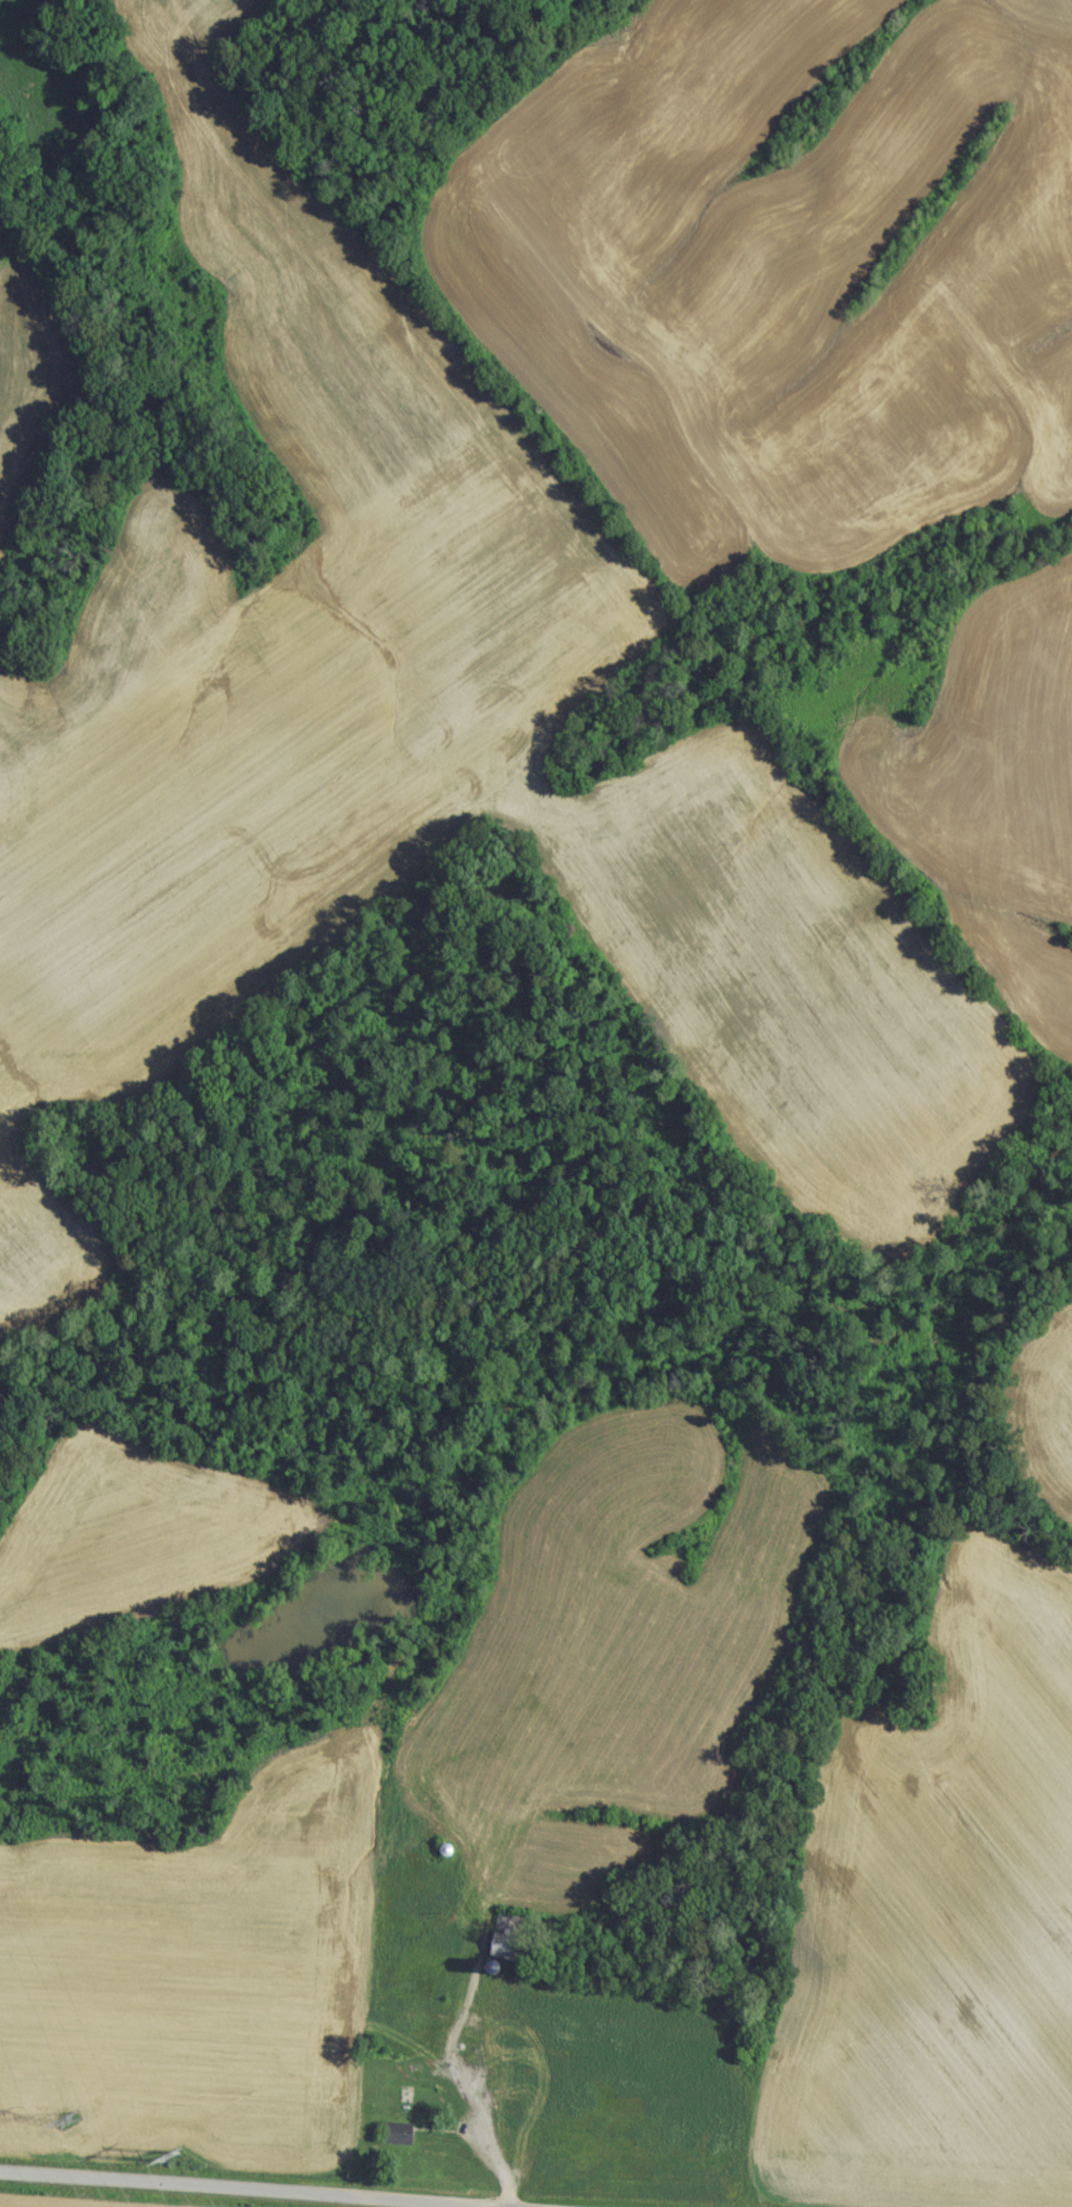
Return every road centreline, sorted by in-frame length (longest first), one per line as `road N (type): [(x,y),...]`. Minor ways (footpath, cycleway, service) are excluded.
road 1 (residential): [(0,2167),(547,2206)]

